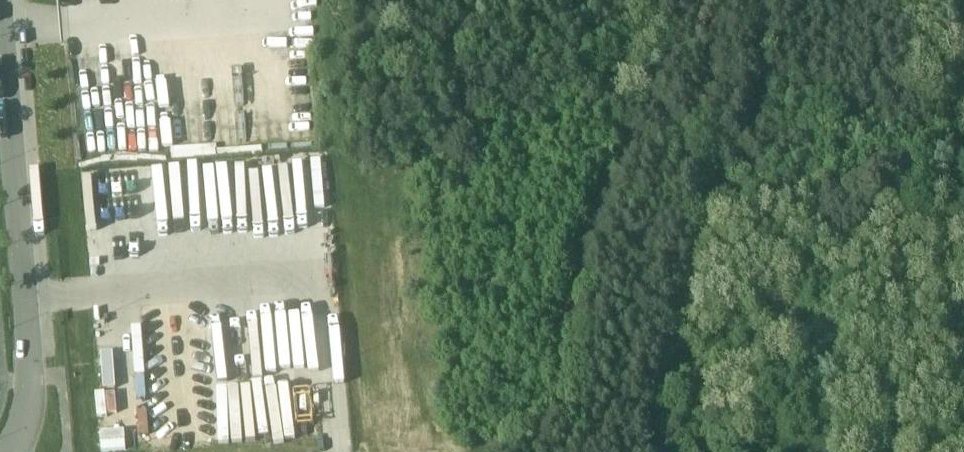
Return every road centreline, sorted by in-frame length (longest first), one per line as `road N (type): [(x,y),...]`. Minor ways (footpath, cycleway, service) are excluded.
road 1 (unclassified): [(16,451),(34,383),(0,0)]

